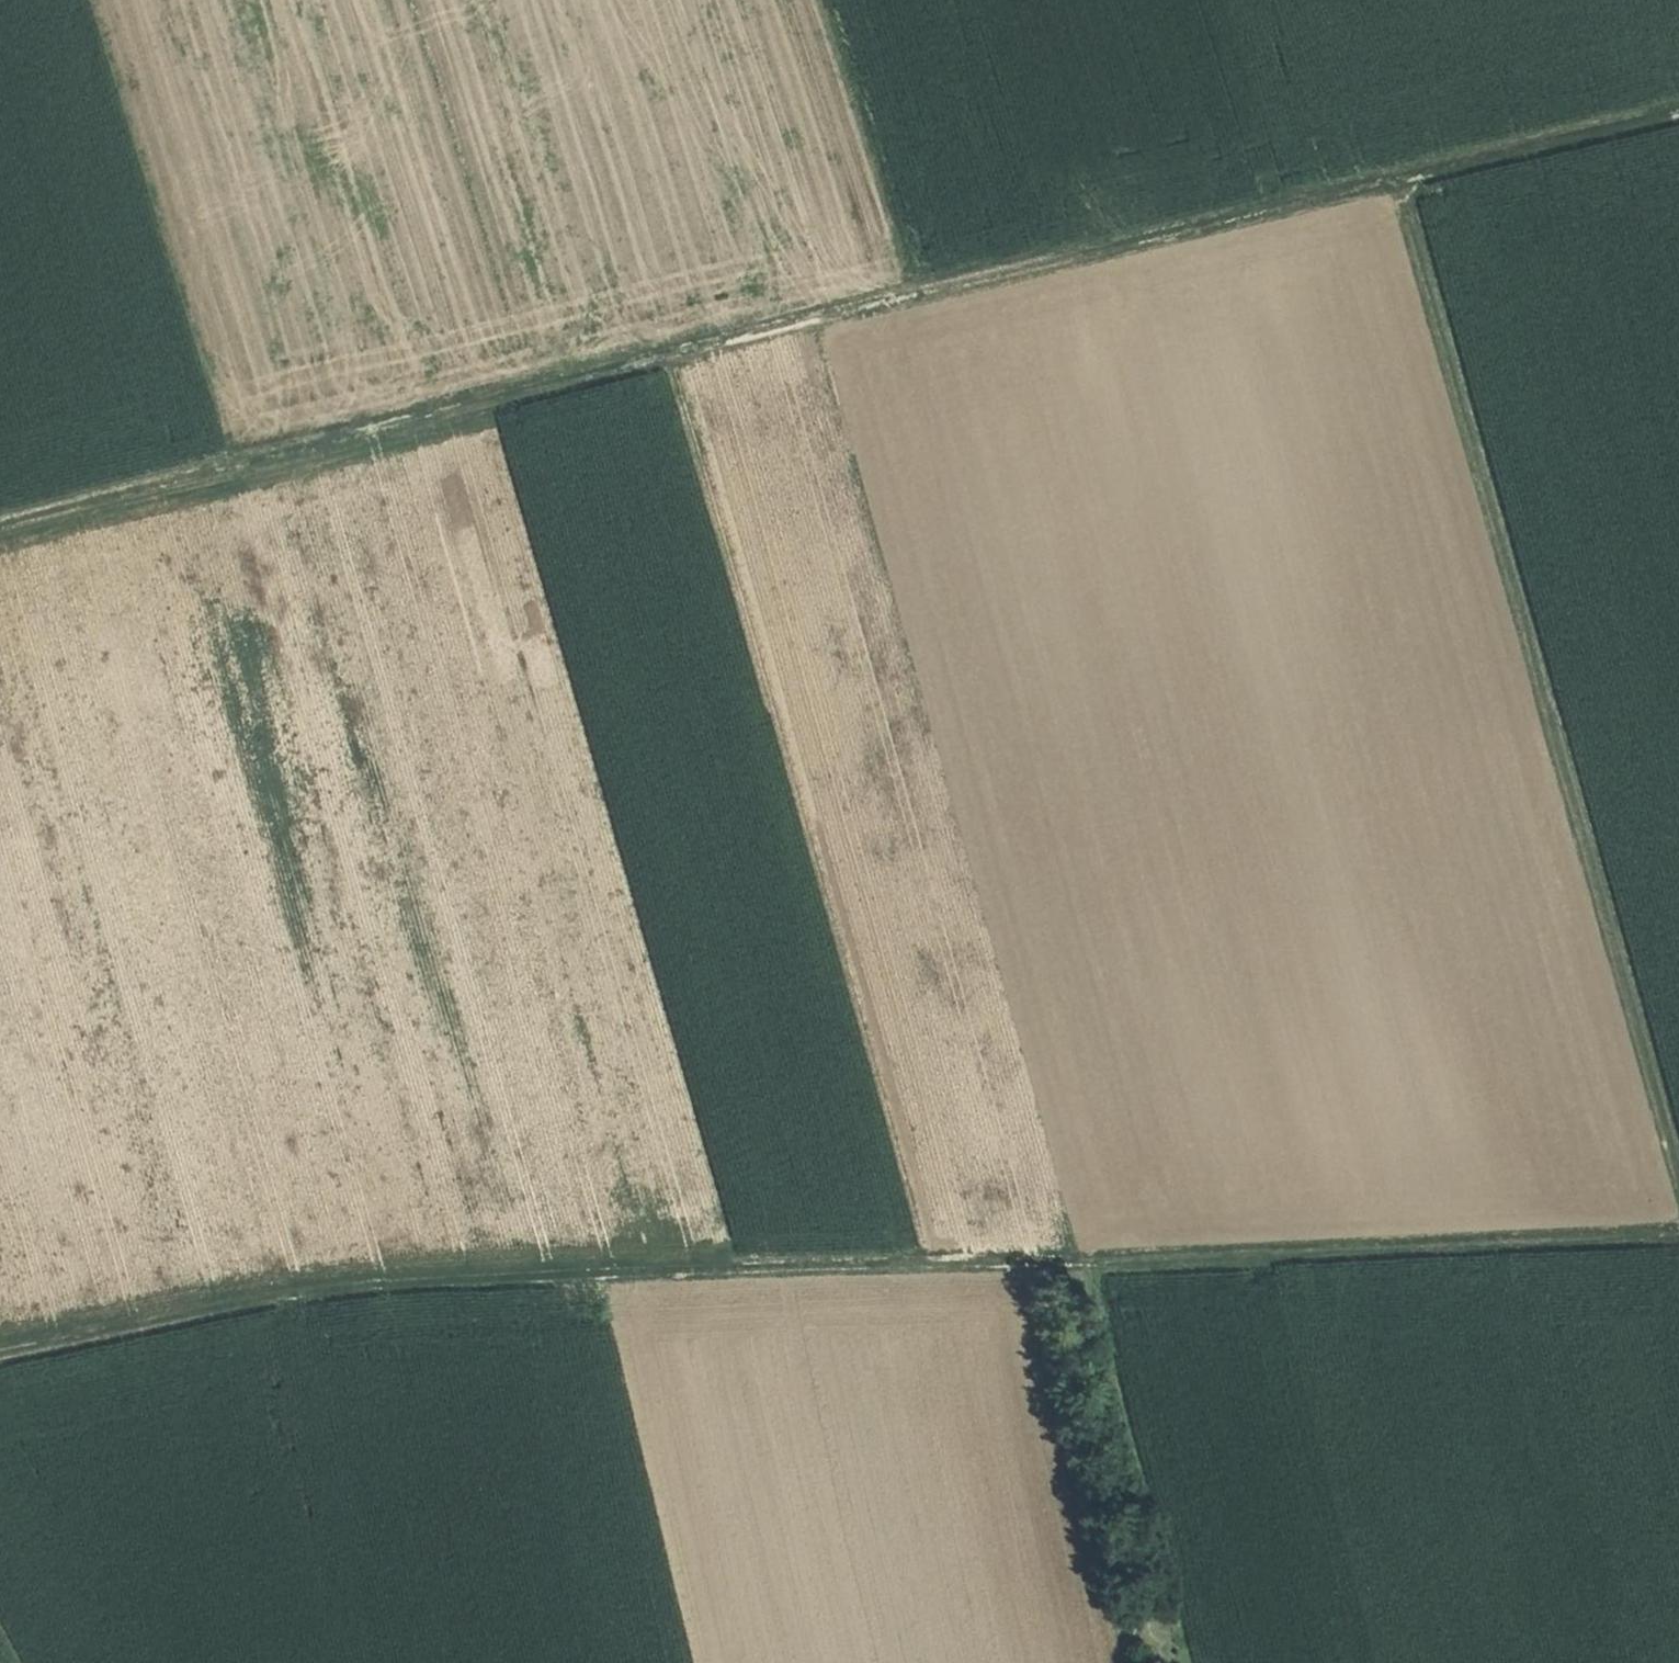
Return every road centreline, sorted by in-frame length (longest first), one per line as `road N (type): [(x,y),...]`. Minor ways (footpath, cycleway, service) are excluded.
road 1 (track): [(0,533),(1678,110)]
road 2 (track): [(1678,1232),(540,1276),(293,1293),(0,1355)]
road 3 (track): [(1410,174),(1678,1183)]

